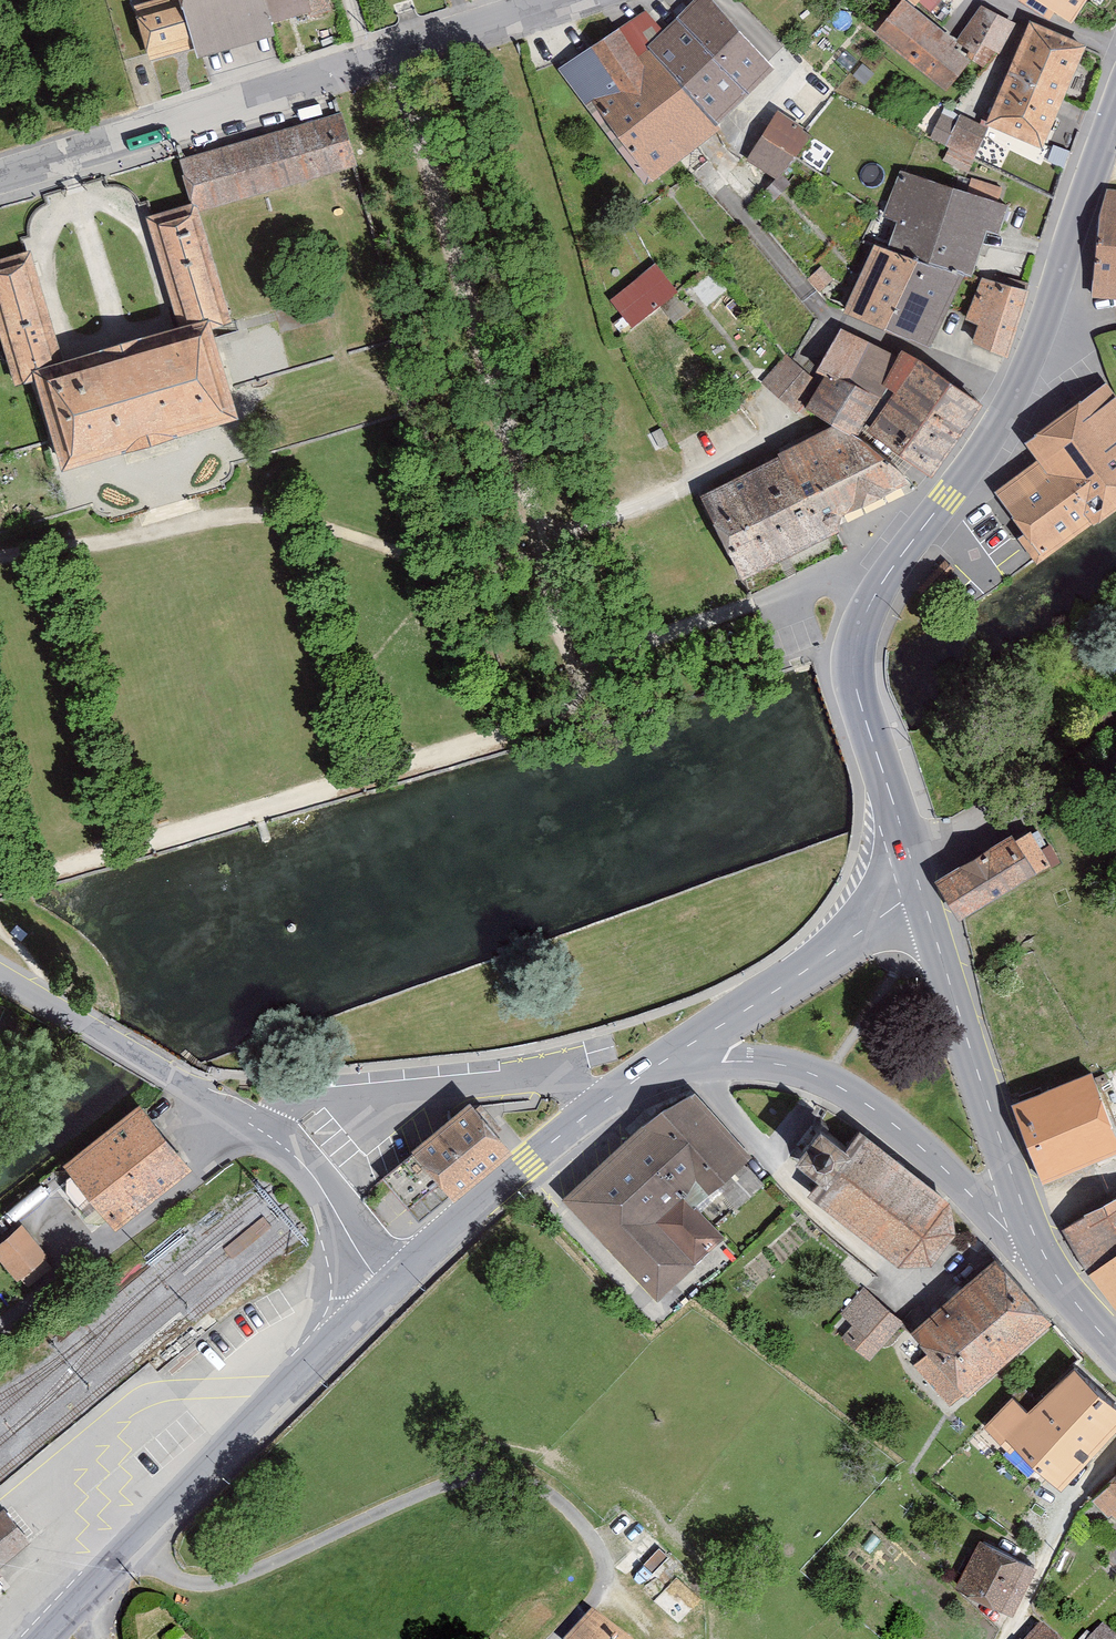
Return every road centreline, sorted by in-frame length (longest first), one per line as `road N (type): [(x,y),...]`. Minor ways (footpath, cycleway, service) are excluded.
road 1 (secondary): [(1115,123),(1019,399),(863,621),(858,681),(916,871)]
road 2 (tertiary): [(384,1295),(49,1638)]
road 3 (tertiary): [(664,1061),(768,1061),(852,1092),(1045,1259)]
road 4 (secondary): [(916,871),(1045,1259)]
road 5 (residential): [(373,65),(0,185)]
road 6 (unclassified): [(602,1104),(565,1078),(325,1096),(278,1112),(260,1129)]
road 7 (tertiary): [(916,871),(872,925),(664,1061)]
road 8 (residential): [(260,1129),(0,966)]
road 9 (tertiary): [(602,1104),(384,1295)]
road 10 (residential): [(916,871),(961,832),(1115,745)]
road 11 (residential): [(590,0),(373,65)]
road 12 (residential): [(384,1295),(309,1173),(260,1129)]

